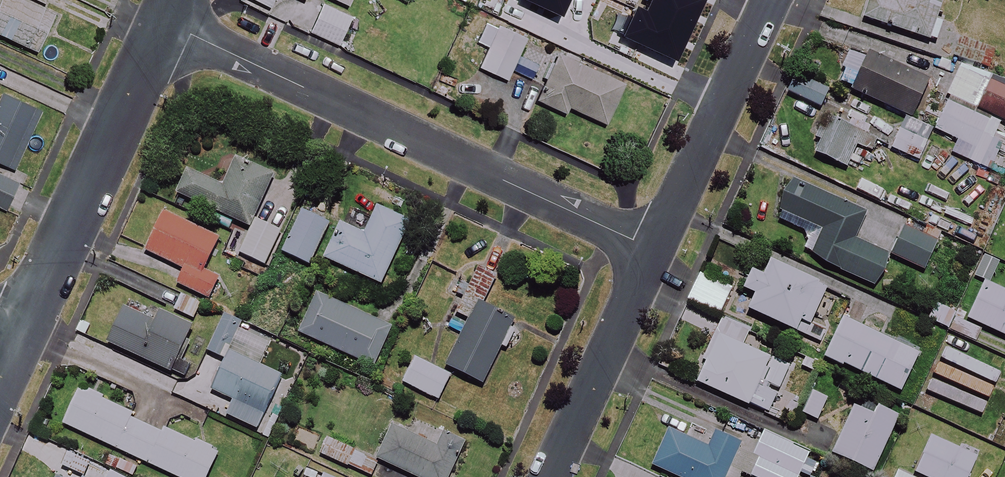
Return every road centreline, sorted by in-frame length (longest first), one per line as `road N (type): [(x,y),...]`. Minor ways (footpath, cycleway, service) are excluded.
road 1 (residential): [(162,20),(654,250)]
road 2 (residential): [(162,20),(21,335)]
road 3 (residential): [(770,0),(654,250)]
road 4 (residential): [(654,250),(549,476)]

